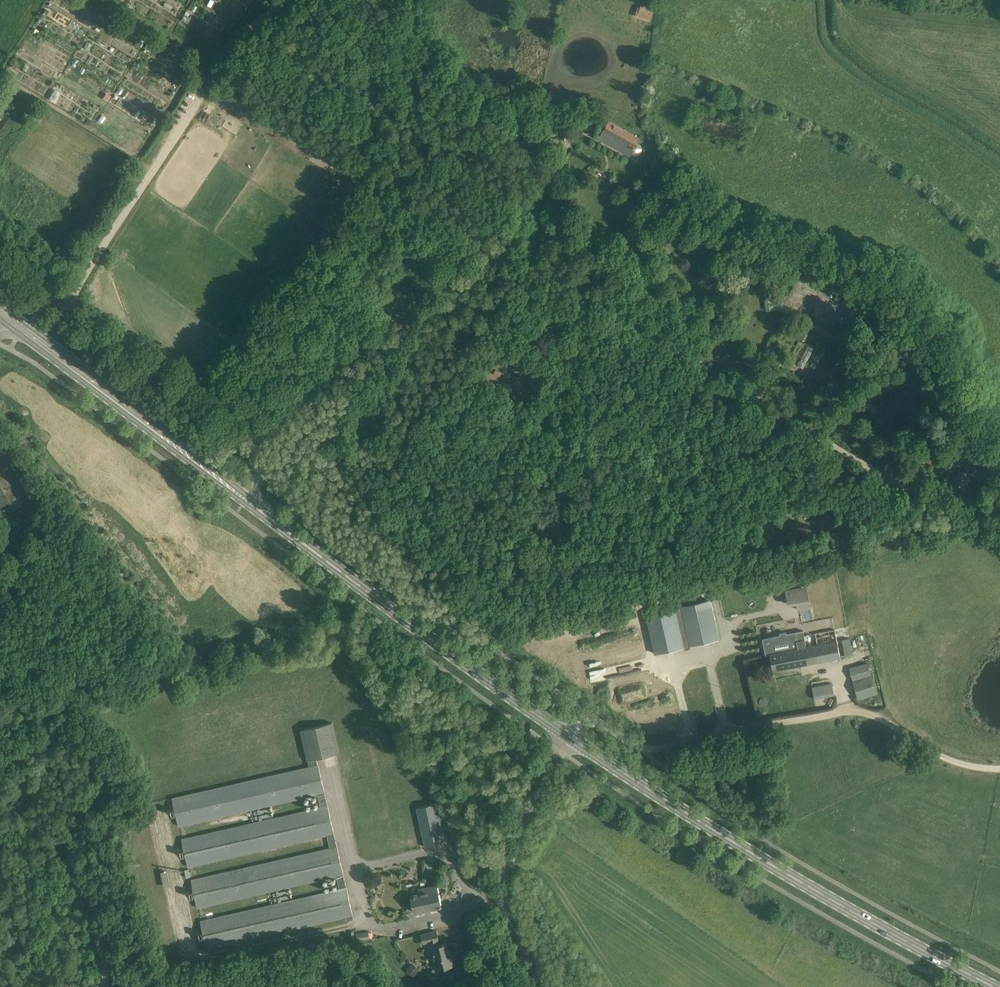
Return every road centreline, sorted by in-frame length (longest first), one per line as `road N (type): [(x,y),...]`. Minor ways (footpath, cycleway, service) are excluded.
road 1 (track): [(248,451),(500,237),(916,492)]
road 2 (primary): [(994,986),(818,892),(571,738)]
road 3 (track): [(940,526),(524,613),(475,638)]
road 4 (primary): [(571,738),(247,501)]
road 5 (unclassified): [(63,307),(228,53),(286,0)]
road 6 (track): [(641,750),(849,712),(883,720),(952,763),(999,771)]
road 7 (primary): [(247,501),(7,319)]
road 8 (unclassified): [(247,501),(259,478),(248,451),(190,397),(63,307)]
road 9 (unclassified): [(547,986),(514,928),(507,888),(525,817),(571,738)]

